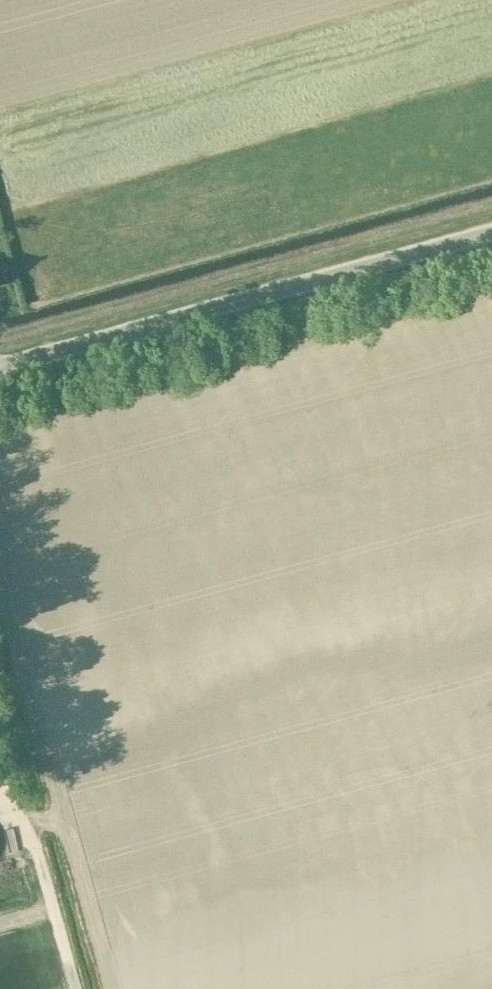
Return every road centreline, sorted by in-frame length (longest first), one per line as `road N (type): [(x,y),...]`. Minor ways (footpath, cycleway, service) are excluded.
road 1 (unclassified): [(0,367),(491,233)]

